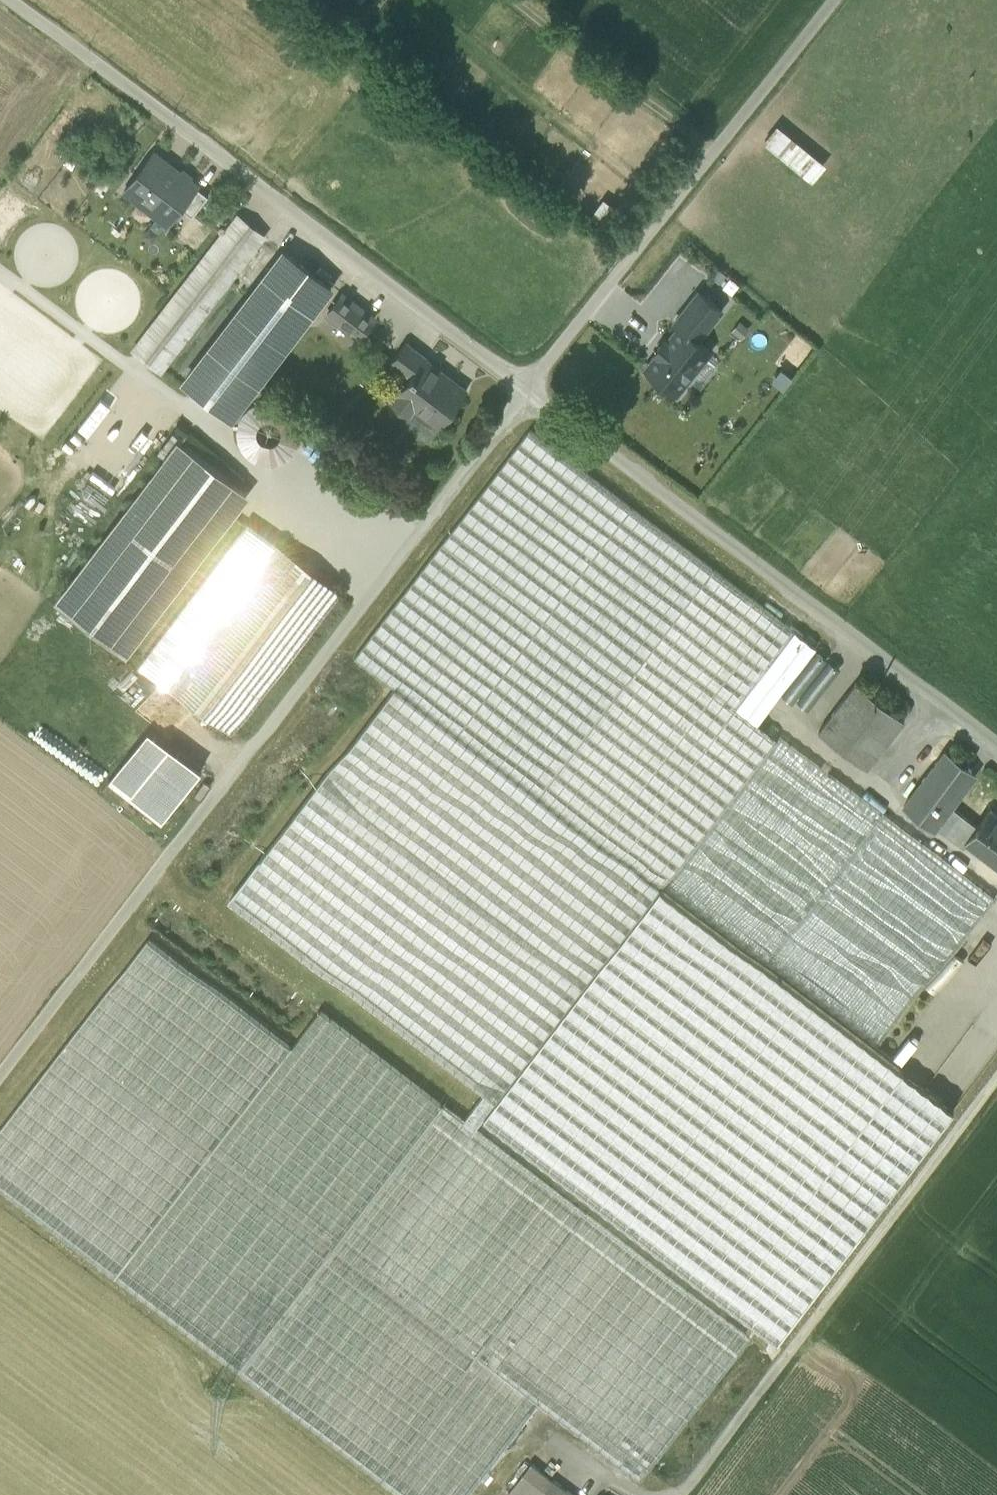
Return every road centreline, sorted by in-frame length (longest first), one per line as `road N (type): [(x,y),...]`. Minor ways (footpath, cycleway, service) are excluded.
road 1 (track): [(0,1070),(528,376)]
road 2 (residential): [(31,0),(528,376)]
road 3 (residential): [(528,376),(996,732)]
road 4 (residential): [(528,376),(824,0)]

